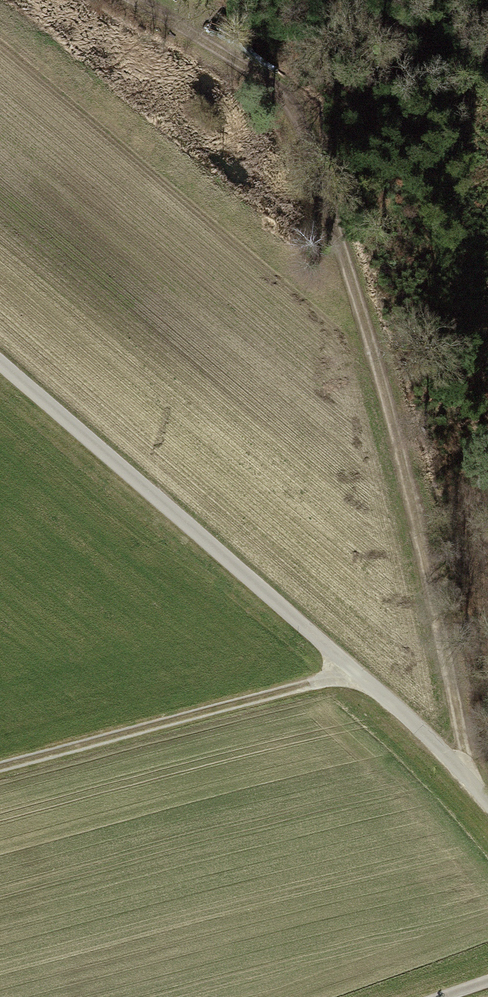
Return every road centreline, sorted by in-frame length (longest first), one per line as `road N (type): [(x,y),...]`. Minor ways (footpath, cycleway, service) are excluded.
road 1 (track): [(130,0),(241,67),(278,112),(329,223),(381,374),(462,770)]
road 2 (track): [(487,802),(359,673),(0,364)]
road 3 (track): [(359,673),(0,770)]

